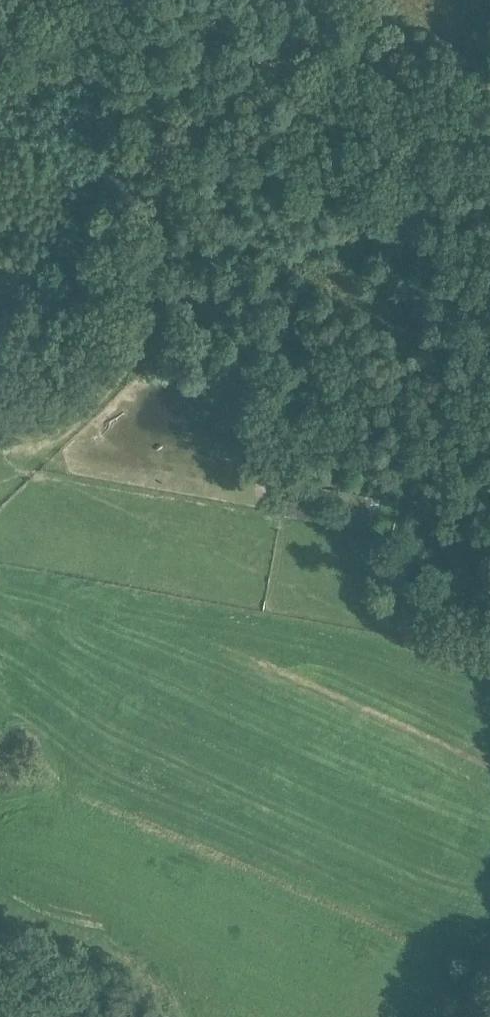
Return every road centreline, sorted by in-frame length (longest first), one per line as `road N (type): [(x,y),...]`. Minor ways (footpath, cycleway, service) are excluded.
road 1 (track): [(489,149),(204,136),(153,144),(124,327)]
road 2 (track): [(0,434),(50,438),(100,379),(124,327)]

